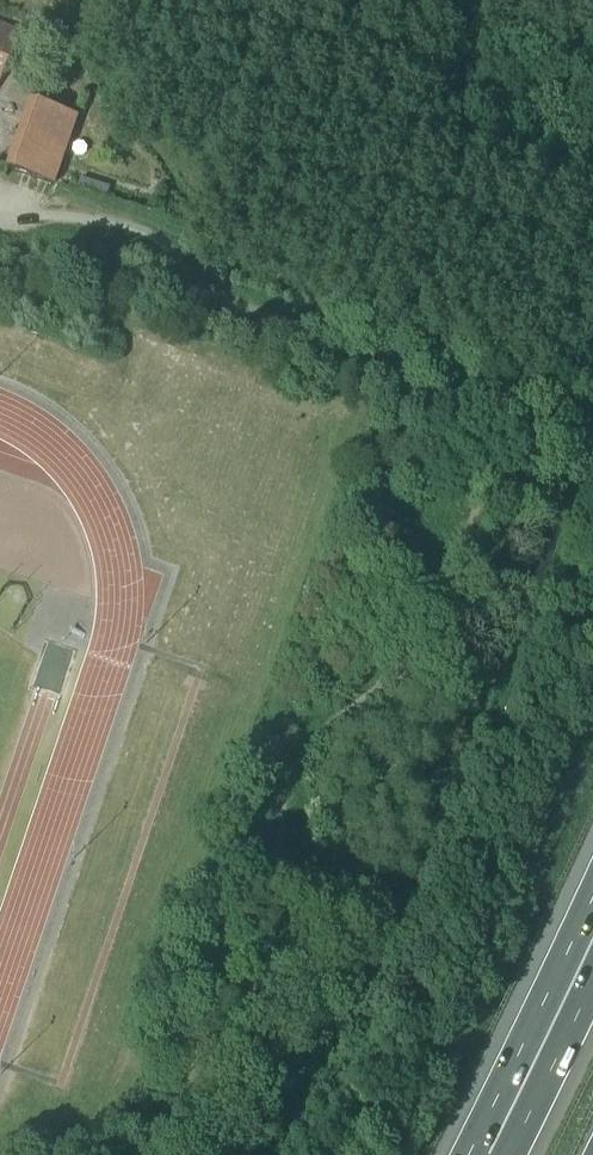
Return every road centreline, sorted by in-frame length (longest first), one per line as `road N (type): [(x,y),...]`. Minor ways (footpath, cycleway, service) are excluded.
road 1 (motorway): [(592,984),(509,1154)]

